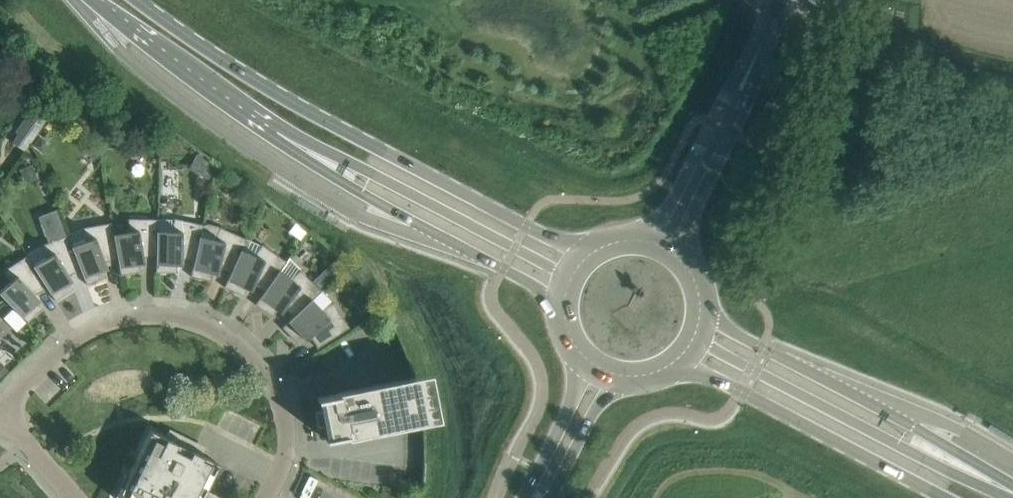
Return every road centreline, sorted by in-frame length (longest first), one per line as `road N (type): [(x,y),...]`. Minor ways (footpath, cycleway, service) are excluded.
road 1 (secondary): [(95,0),(278,133),(554,283),(564,298)]
road 2 (secondary): [(587,254),(354,137),(139,0)]
road 3 (residential): [(268,497),(288,443),(280,394),(250,355),(209,328),(167,315),(98,327),(4,411)]
road 4 (secondary): [(1012,493),(717,335),(703,314)]
road 5 (secondary): [(666,372),(714,380),(947,497)]
road 6 (track): [(1012,72),(818,8)]
road 7 (tertiary): [(741,86),(710,121),(668,211),(640,239)]
road 8 (tertiary): [(684,261),(690,221),(741,86)]
road 9 (tertiary): [(576,352),(576,392),(525,497)]
road 10 (tertiary): [(551,497),(600,402),(625,380)]

